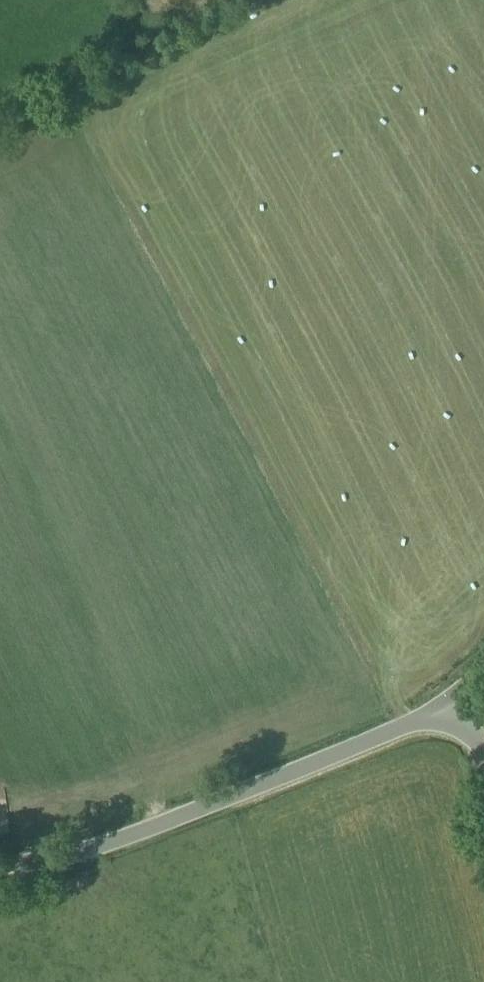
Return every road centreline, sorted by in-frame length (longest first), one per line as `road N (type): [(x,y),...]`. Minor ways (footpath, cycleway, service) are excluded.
road 1 (unclassified): [(0,858),(86,857),(372,746),(458,704)]

